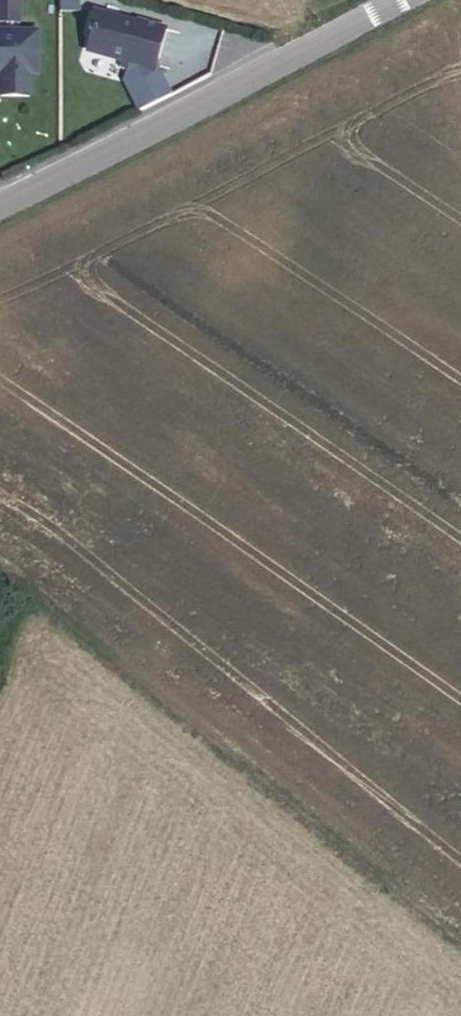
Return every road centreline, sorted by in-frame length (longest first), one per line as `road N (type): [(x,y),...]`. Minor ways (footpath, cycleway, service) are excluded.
road 1 (secondary): [(0,200),(396,0)]

